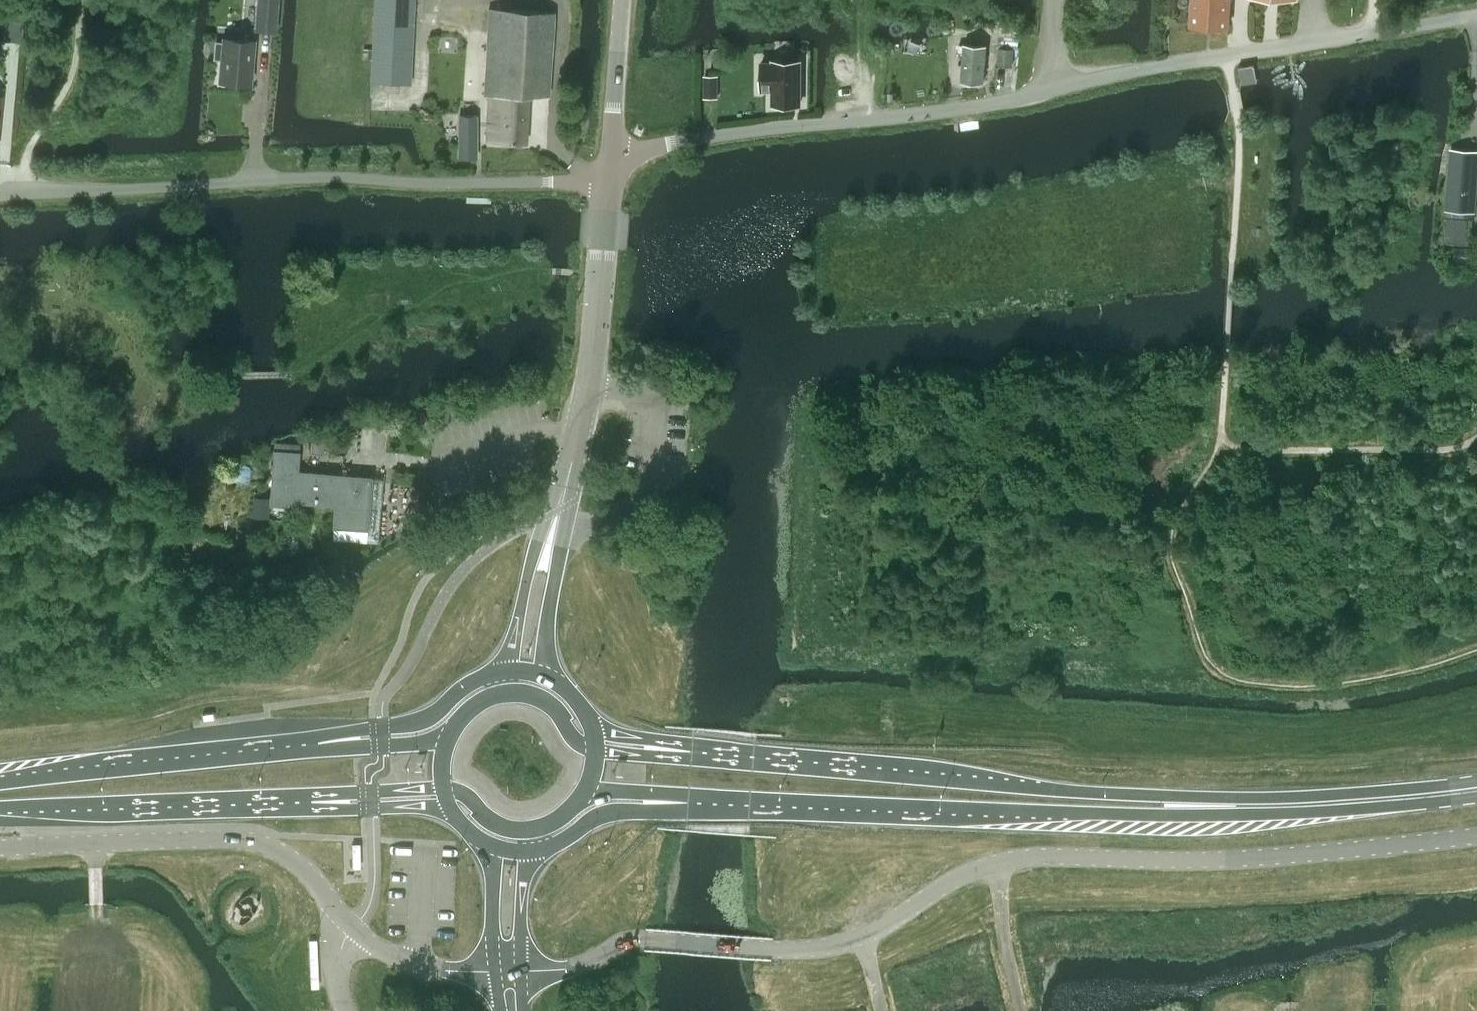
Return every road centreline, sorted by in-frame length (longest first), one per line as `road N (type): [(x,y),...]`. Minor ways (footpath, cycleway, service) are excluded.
road 1 (unclassified): [(1476,835),(1336,853),(998,863),(957,876),(861,936),(739,944)]
road 2 (unclassified): [(1227,55),(974,106),(659,144),(607,164)]
road 3 (unclassified): [(607,164),(575,178),(297,176),(0,193)]
road 4 (primary): [(1198,806),(1158,794),(666,749)]
road 5 (primary): [(663,801),(1157,813),(1198,806)]
road 6 (unclassified): [(0,848),(258,841),(299,864),(352,926)]
road 7 (tertiary): [(560,508),(594,349),(607,164)]
road 8 (primary): [(311,745),(0,782)]
road 9 (primary): [(0,807),(308,801)]
road 10 (primary): [(1198,806),(1476,789)]
road 11 (unclassified): [(507,974),(562,970),(631,938),(739,944)]
road 12 (primary): [(504,671),(475,679),(419,721),(311,745)]
road 13 (track): [(1282,1010),(1476,980)]
road 14 (tertiary): [(560,508),(534,553),(504,671)]
road 15 (tertiary): [(539,674),(560,508)]
road 16 (unclassified): [(352,926),(417,966),(507,974)]
road 17 (tertiary): [(607,164),(621,0)]
road 18 (unclassified): [(1227,55),(1374,31)]
road 19 (track): [(998,863),(1021,1010)]
road 20 (primary): [(308,801),(353,809),(451,807)]
road 21 (primary): [(531,849),(605,814),(663,801)]
road 22 (primary): [(447,735),(311,745)]
road 23 (secondary): [(485,841),(491,925),(507,974)]
road 24 (primary): [(308,801),(442,790)]
road 25 (secondary): [(507,974),(531,849)]

